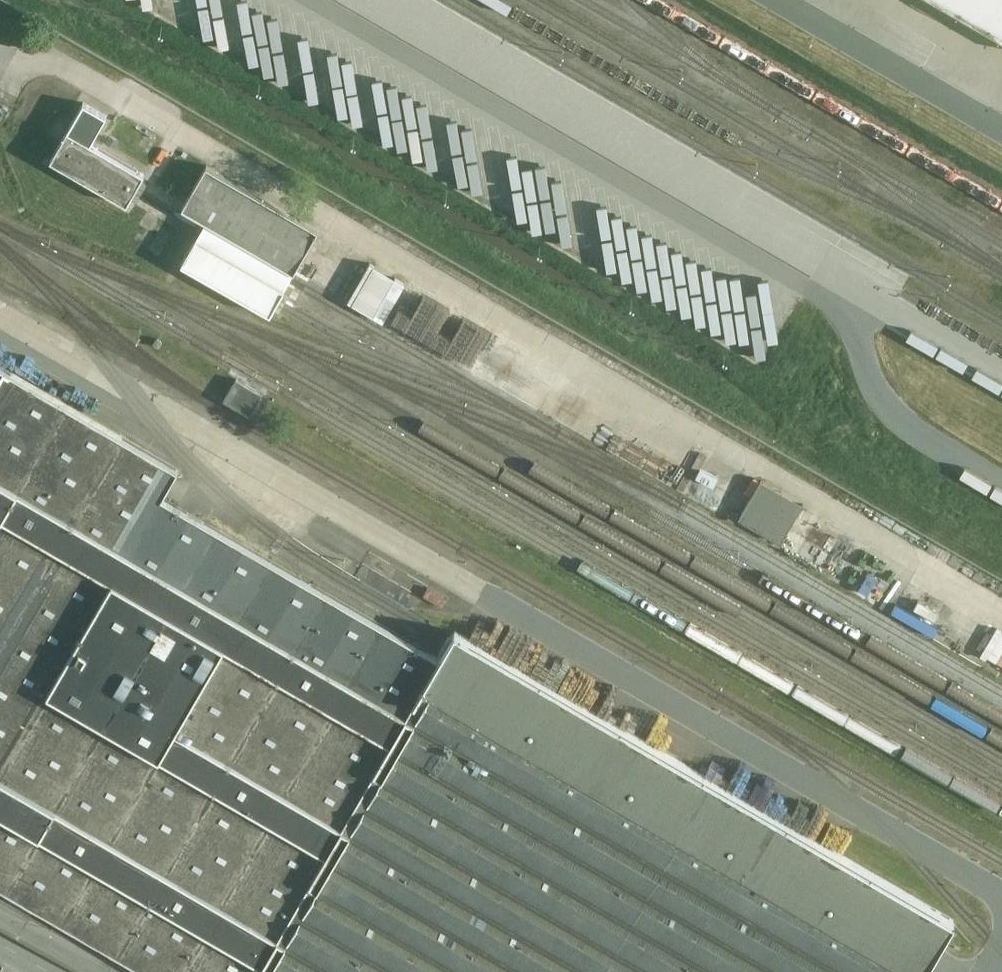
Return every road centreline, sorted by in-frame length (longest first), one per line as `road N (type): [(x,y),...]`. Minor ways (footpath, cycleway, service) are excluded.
road 1 (unclassified): [(0,318),(1001,900)]
road 2 (residential): [(776,0),(1001,131)]

